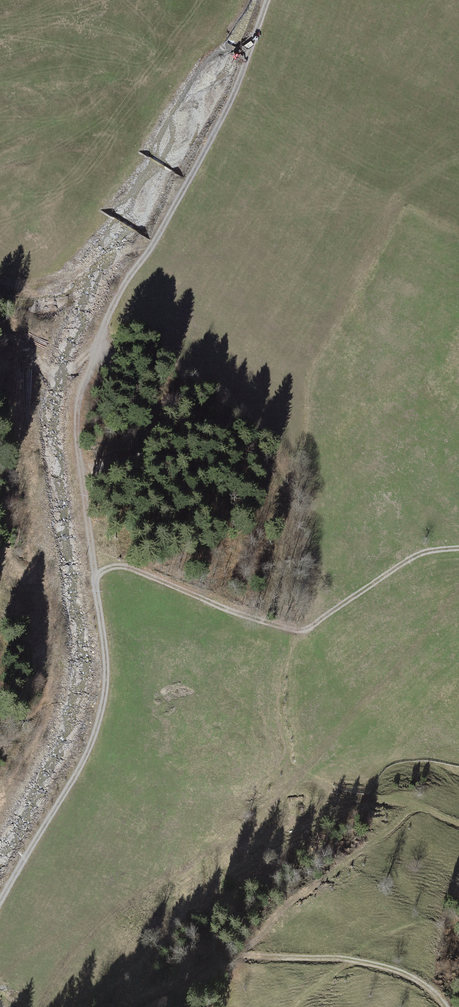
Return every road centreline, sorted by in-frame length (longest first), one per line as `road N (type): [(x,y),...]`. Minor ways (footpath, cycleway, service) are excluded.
road 1 (track): [(265,0),(218,129),(109,311),(83,374),(74,434),(106,663),(102,706),(86,756),(0,902)]
road 2 (track): [(96,576),(132,569),(232,610),(308,630),(414,556),(458,548)]
road 3 (track): [(130,1006),(218,960),(246,955),(372,963),(409,975),(444,1006)]
road 4 (track): [(146,251),(21,286),(0,280)]

